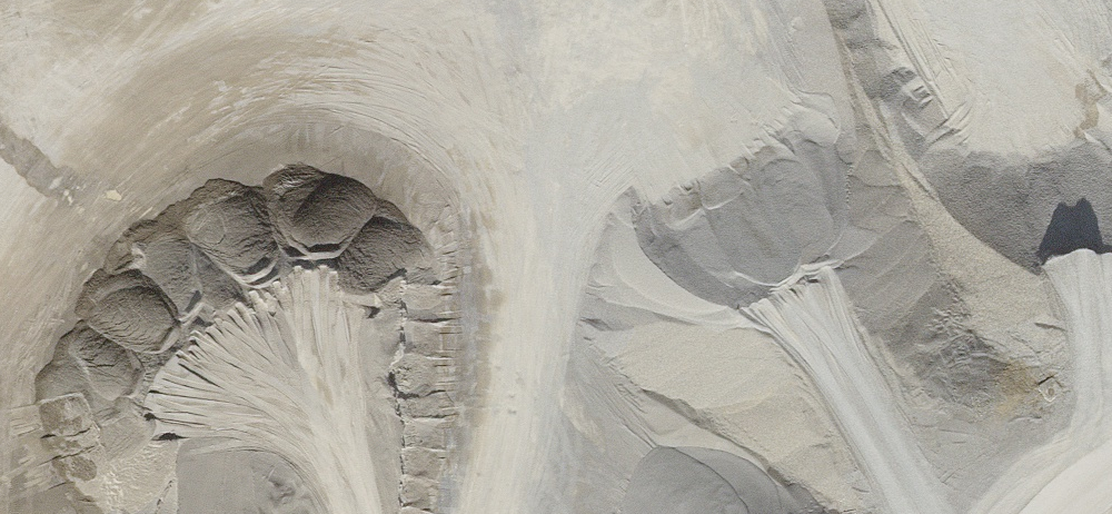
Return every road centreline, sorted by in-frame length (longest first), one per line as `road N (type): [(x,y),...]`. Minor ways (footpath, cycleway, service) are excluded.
road 1 (track): [(416,40),(733,196),(947,462),(971,513)]
road 2 (track): [(0,52),(416,40)]
road 3 (track): [(454,513),(569,115)]
road 4 (track): [(997,17),(1111,287)]
road 5 (track): [(343,261),(299,513)]
road 6 (track): [(416,40),(585,0)]

